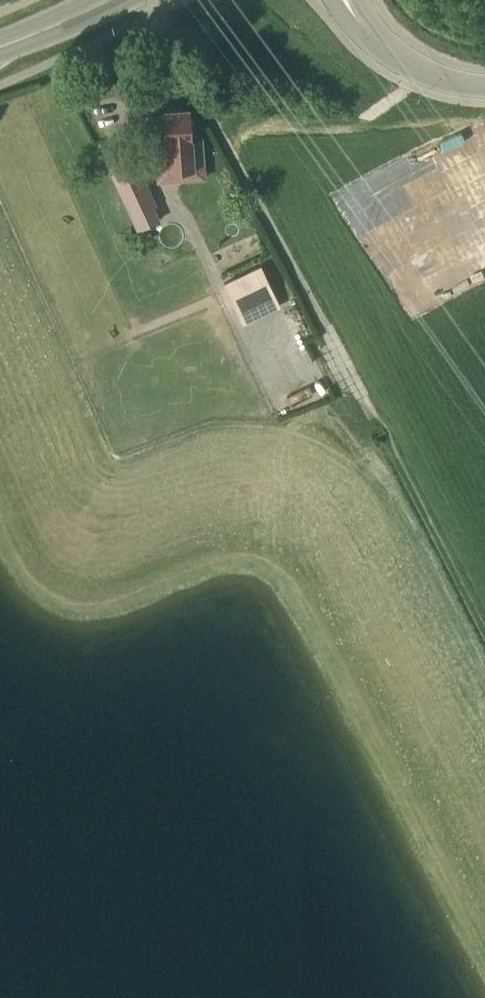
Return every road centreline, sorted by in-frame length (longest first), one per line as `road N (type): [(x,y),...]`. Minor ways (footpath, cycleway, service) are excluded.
road 1 (track): [(151,18),(484,599)]
road 2 (residential): [(484,85),(412,68),(364,29)]
road 3 (secondary): [(0,51),(117,0)]

